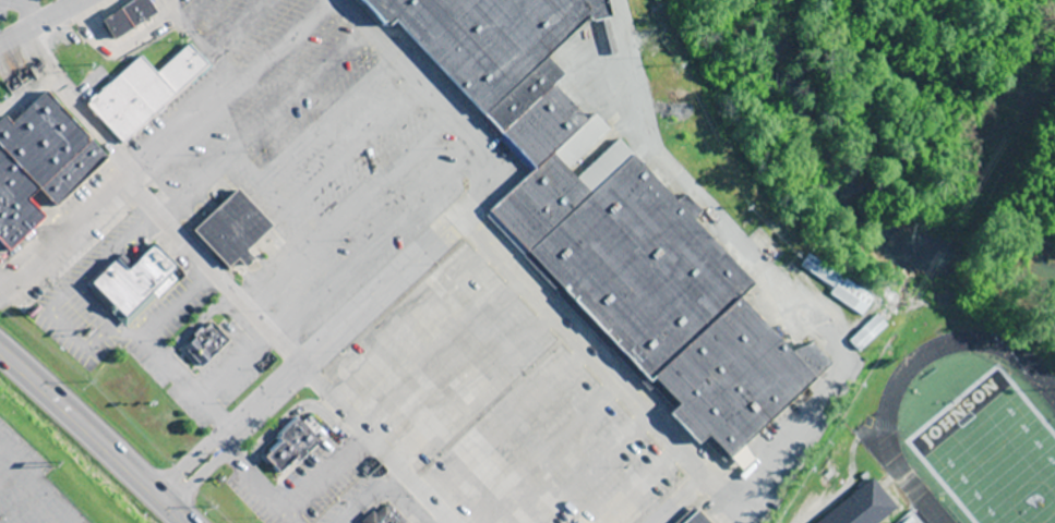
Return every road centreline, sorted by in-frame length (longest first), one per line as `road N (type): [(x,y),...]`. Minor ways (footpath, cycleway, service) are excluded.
road 1 (primary): [(190,522),(0,347)]

